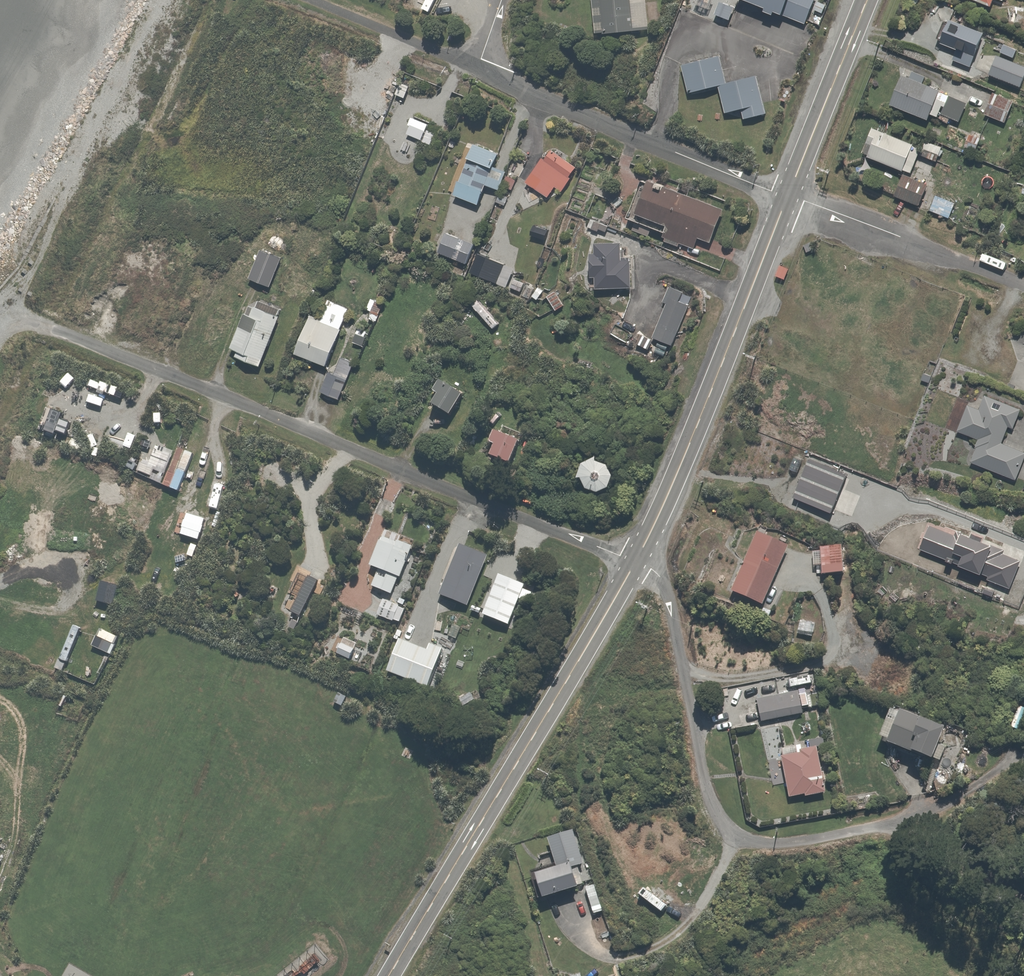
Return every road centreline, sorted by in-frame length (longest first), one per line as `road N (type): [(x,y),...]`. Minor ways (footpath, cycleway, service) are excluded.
road 1 (residential): [(2,320),(44,326),(640,563)]
road 2 (residential): [(1017,757),(978,792),(893,825),(777,843),(738,834),(707,781),(670,591),(640,563)]
road 3 (primary): [(392,975),(640,563)]
road 4 (primary): [(640,563),(790,195)]
road 5 (residential): [(481,66),(790,195)]
road 6 (residential): [(1023,283),(790,195)]
road 7 (primary): [(790,195),(868,0)]
road 8 (residential): [(316,0),(481,66)]

